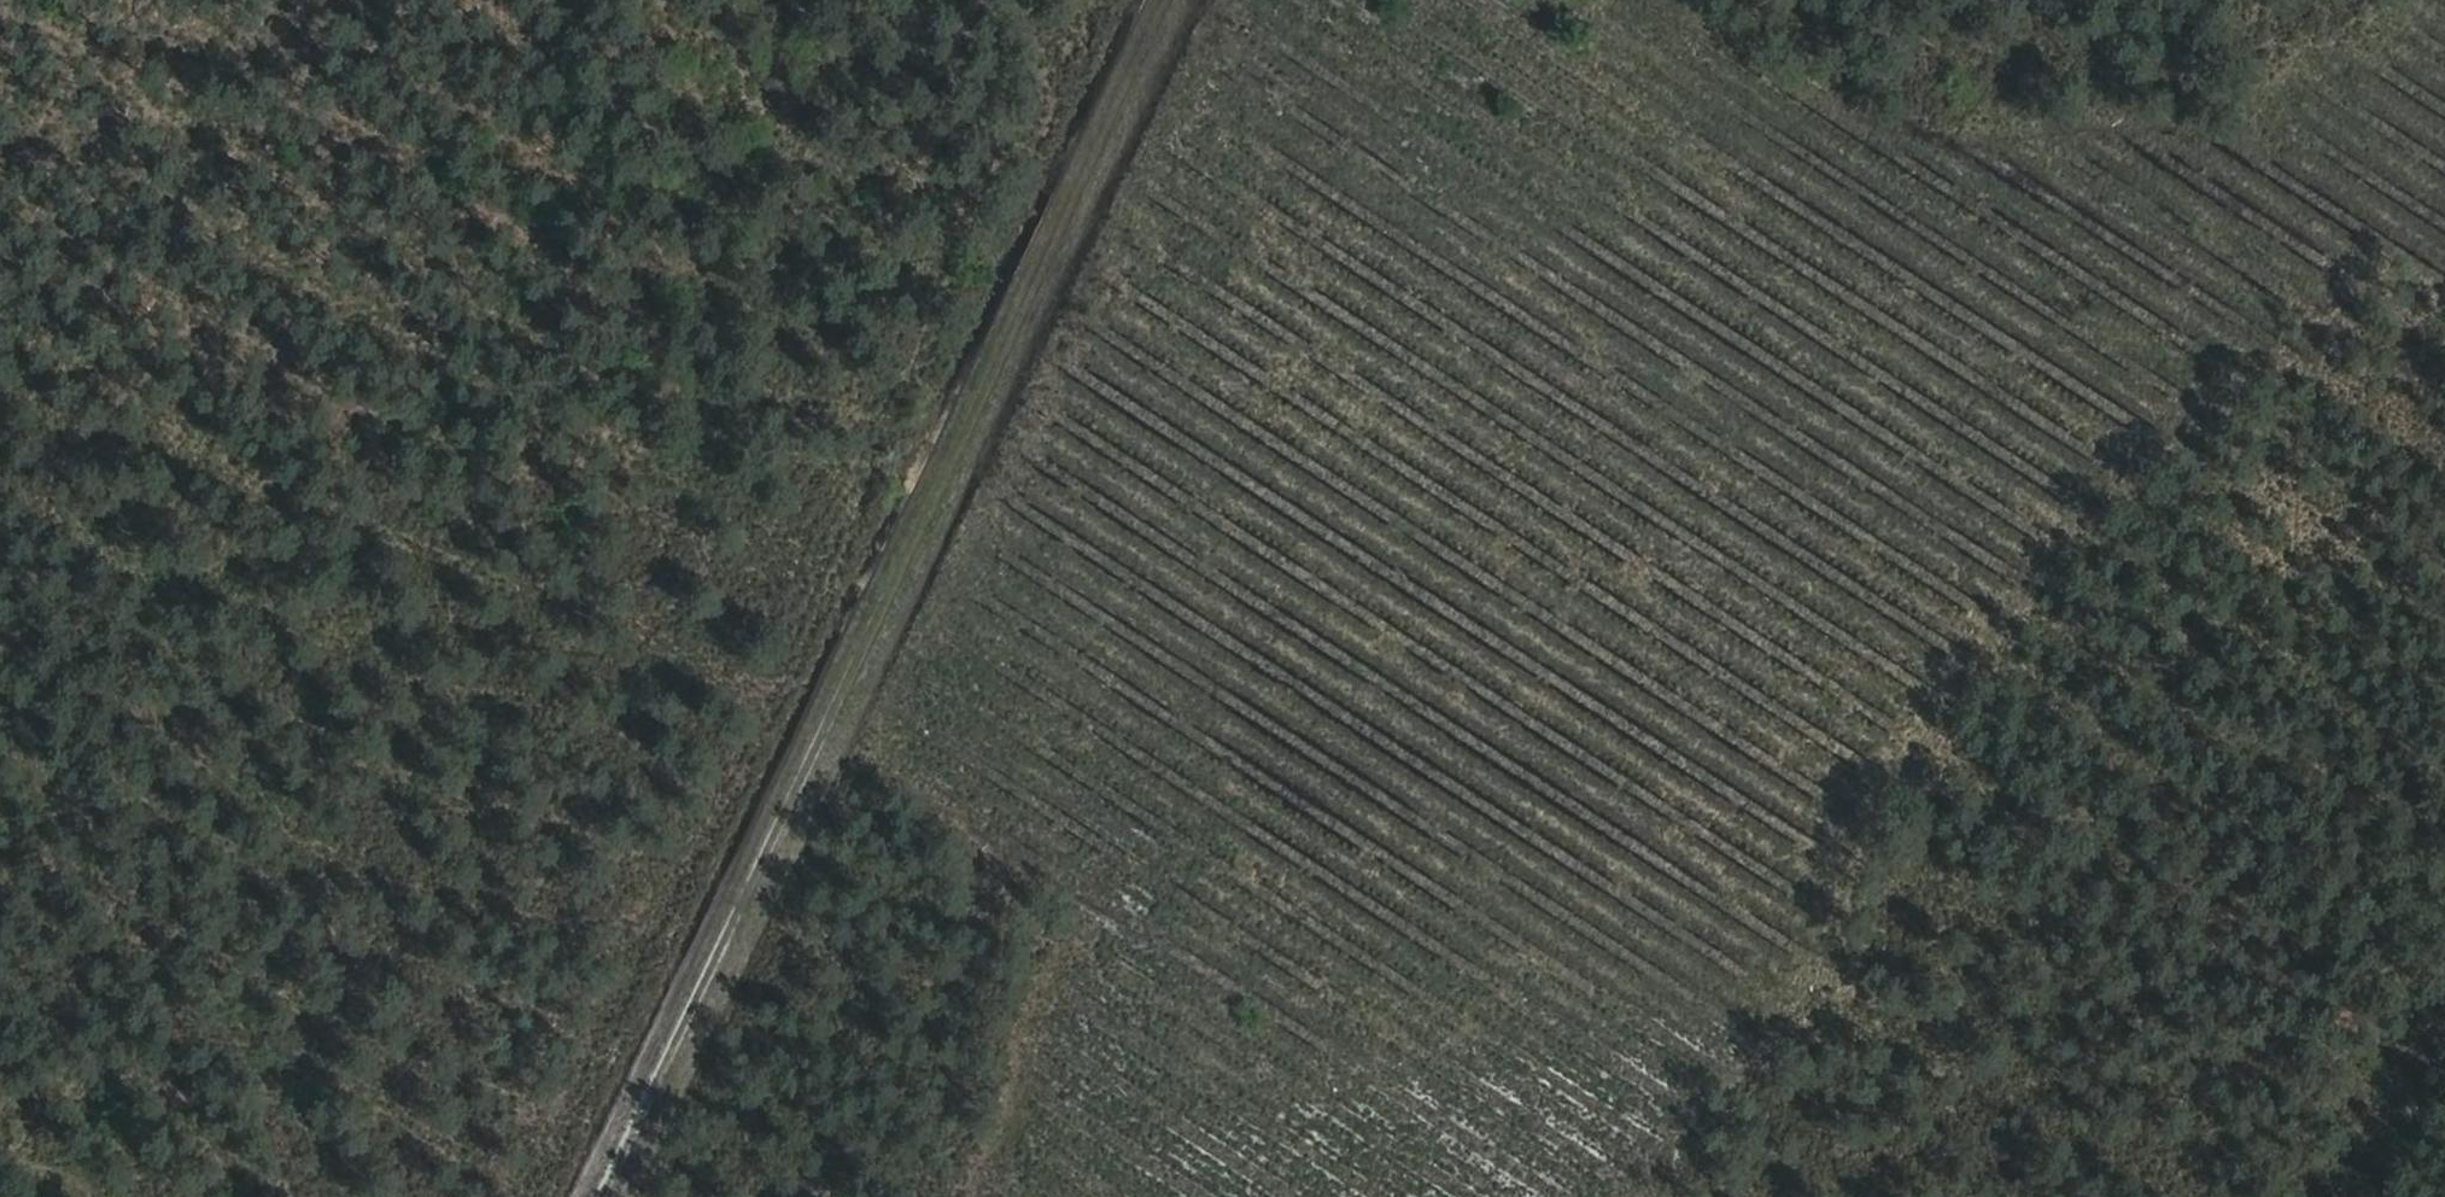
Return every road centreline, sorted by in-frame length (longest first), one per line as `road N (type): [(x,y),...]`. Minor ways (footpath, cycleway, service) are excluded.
road 1 (track): [(1174,0),(578,1196)]

